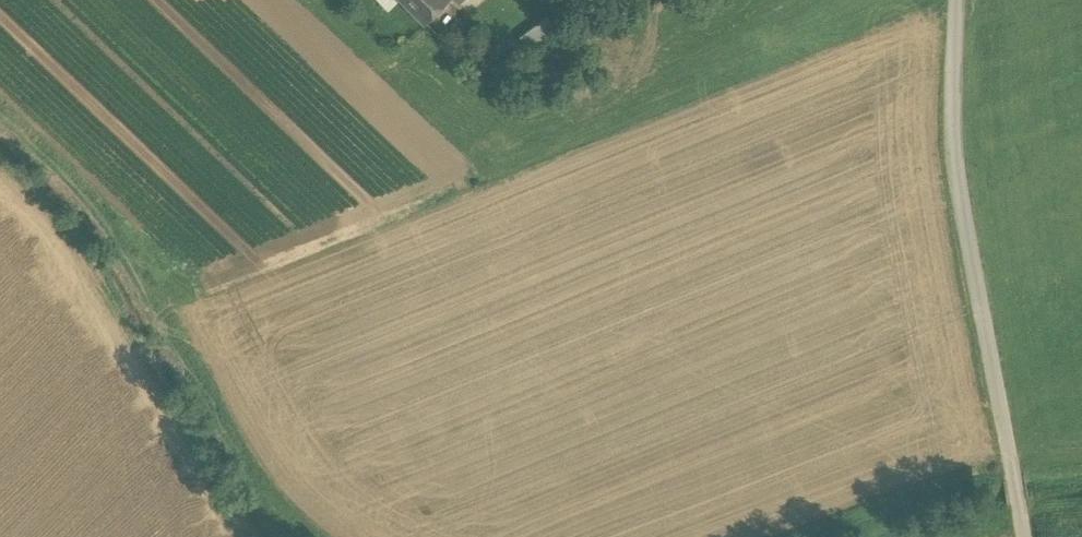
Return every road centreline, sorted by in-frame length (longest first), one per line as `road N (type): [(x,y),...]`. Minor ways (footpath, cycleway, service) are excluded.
road 1 (track): [(957,0),(956,172),(1025,536)]

